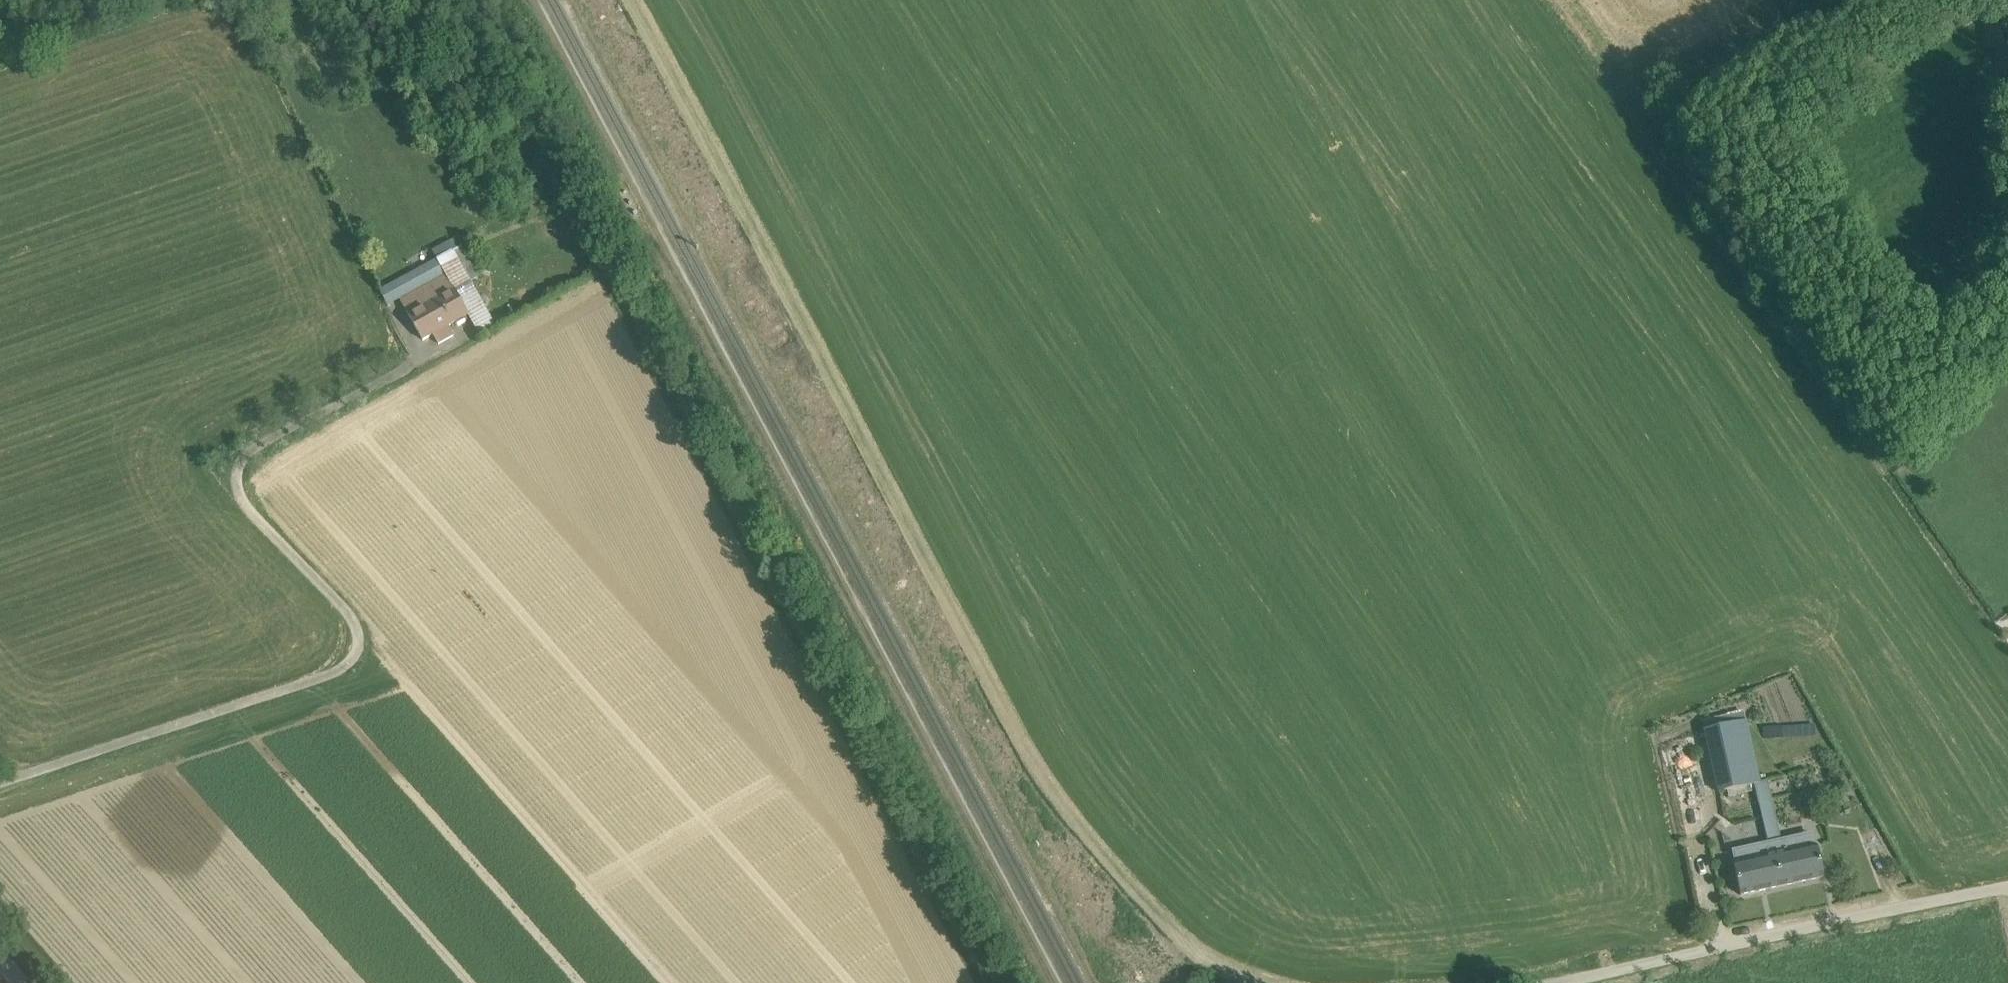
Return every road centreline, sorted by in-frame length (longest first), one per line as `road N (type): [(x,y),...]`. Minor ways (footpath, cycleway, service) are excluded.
road 1 (unclassified): [(1588,982),(2007,896)]

